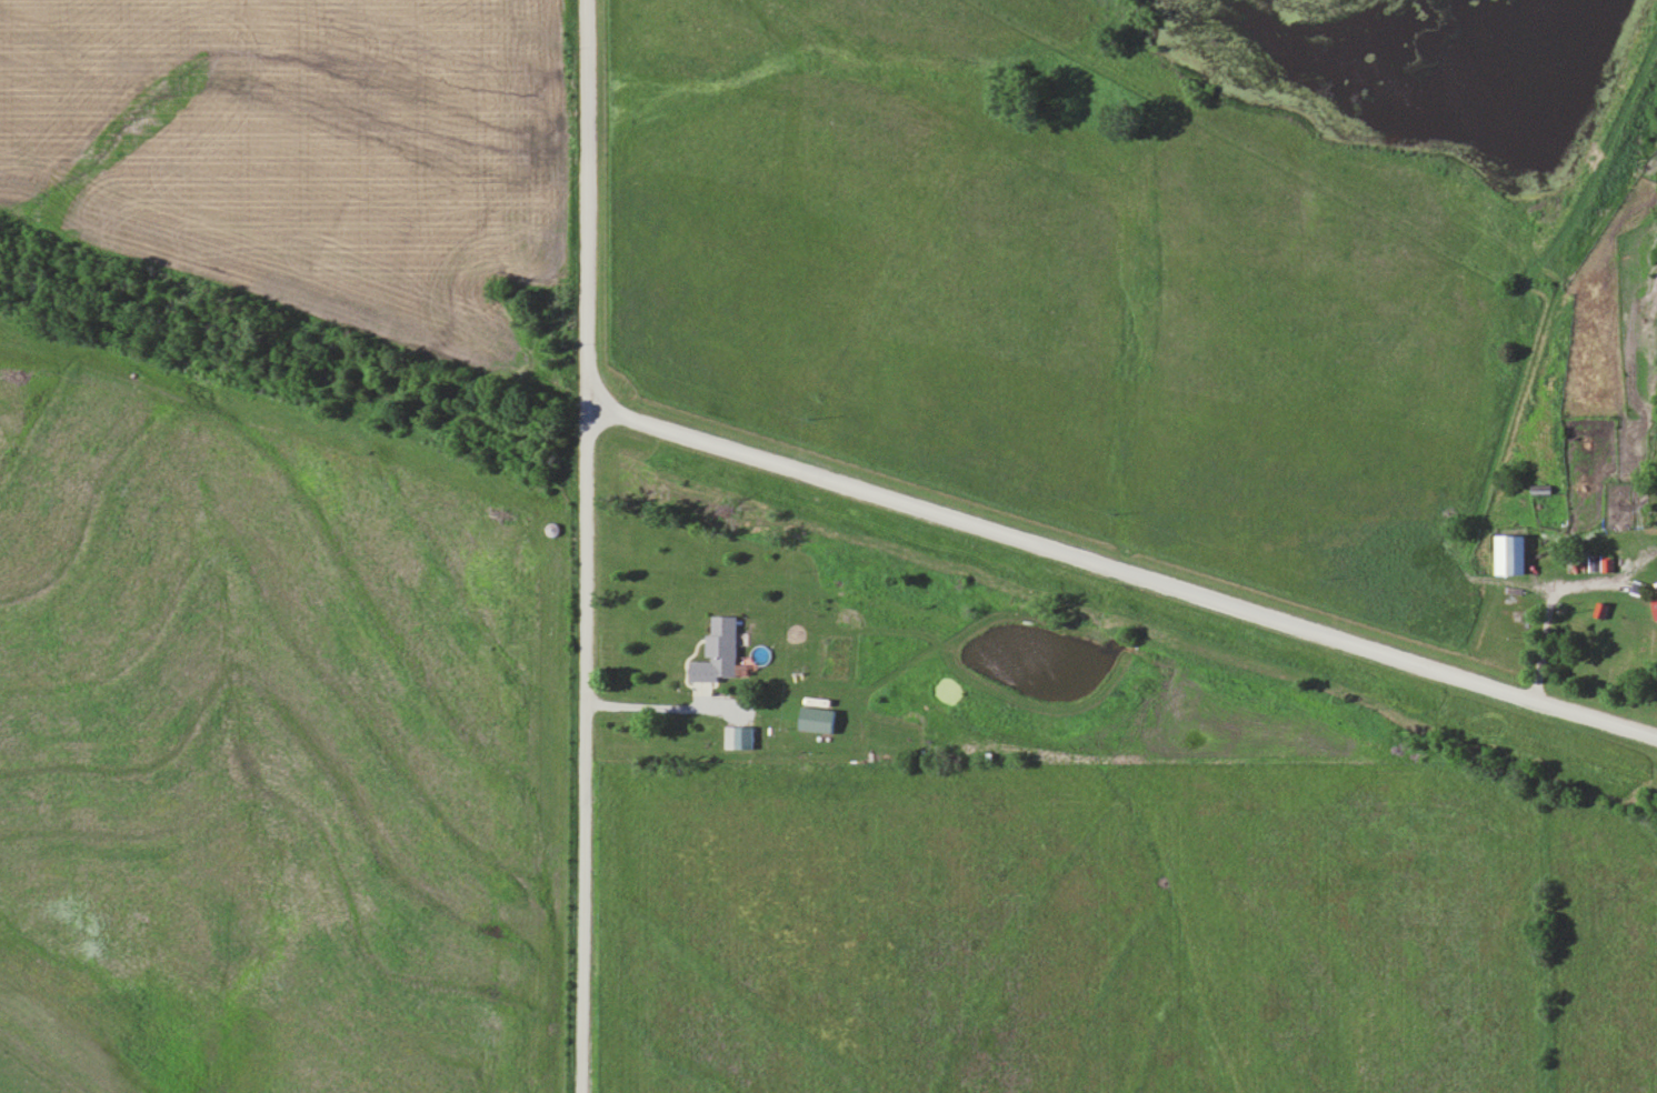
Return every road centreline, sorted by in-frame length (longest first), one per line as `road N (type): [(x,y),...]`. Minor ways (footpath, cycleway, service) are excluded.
road 1 (residential): [(1656,742),(582,403)]
road 2 (residential): [(579,1092),(582,0)]

